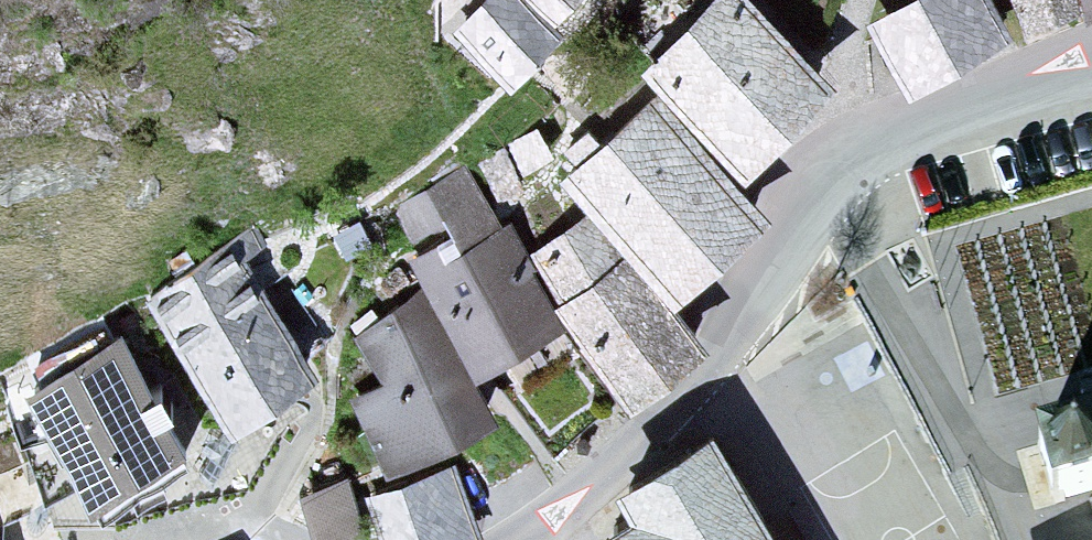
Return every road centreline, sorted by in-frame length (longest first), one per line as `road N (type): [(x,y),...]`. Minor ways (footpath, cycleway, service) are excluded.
road 1 (unclassified): [(524,539),(699,386),(785,232),(827,176),(884,138),(1091,61)]

